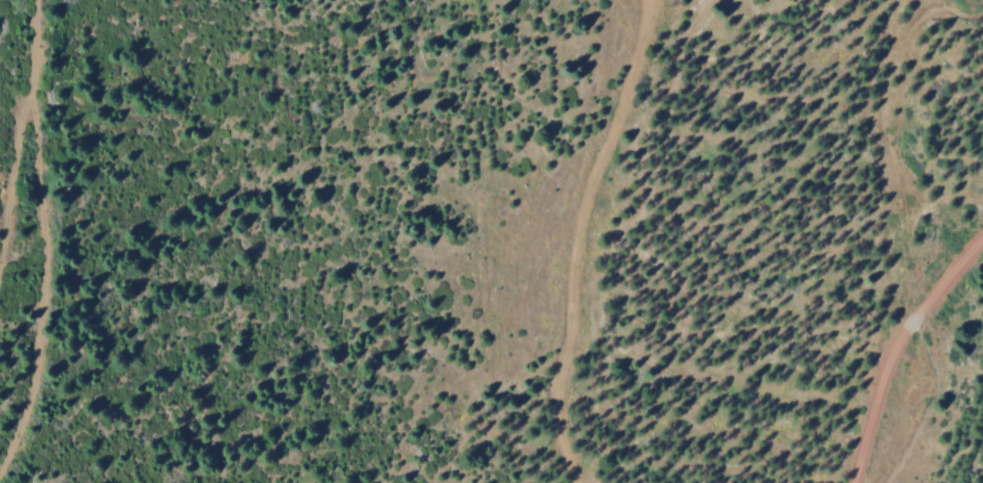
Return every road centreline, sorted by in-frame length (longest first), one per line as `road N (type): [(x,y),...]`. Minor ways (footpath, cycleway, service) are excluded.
road 1 (track): [(648,0),(577,227),(559,394),(578,482)]
road 2 (track): [(0,467),(28,405),(44,325),(39,0)]
road 3 (track): [(982,240),(896,341),(852,482)]
road 4 (track): [(0,269),(34,78)]

